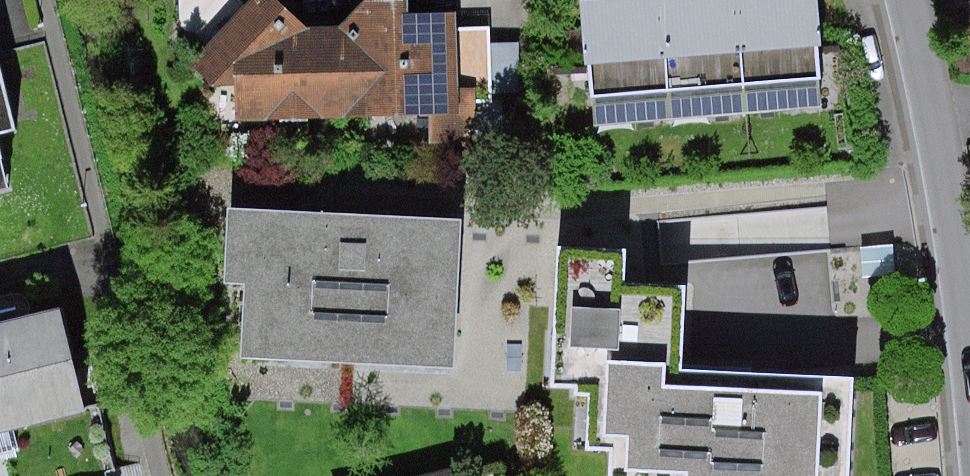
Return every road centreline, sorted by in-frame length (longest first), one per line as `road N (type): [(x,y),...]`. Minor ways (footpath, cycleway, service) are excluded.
road 1 (residential): [(910,0),(940,130),(969,326)]

